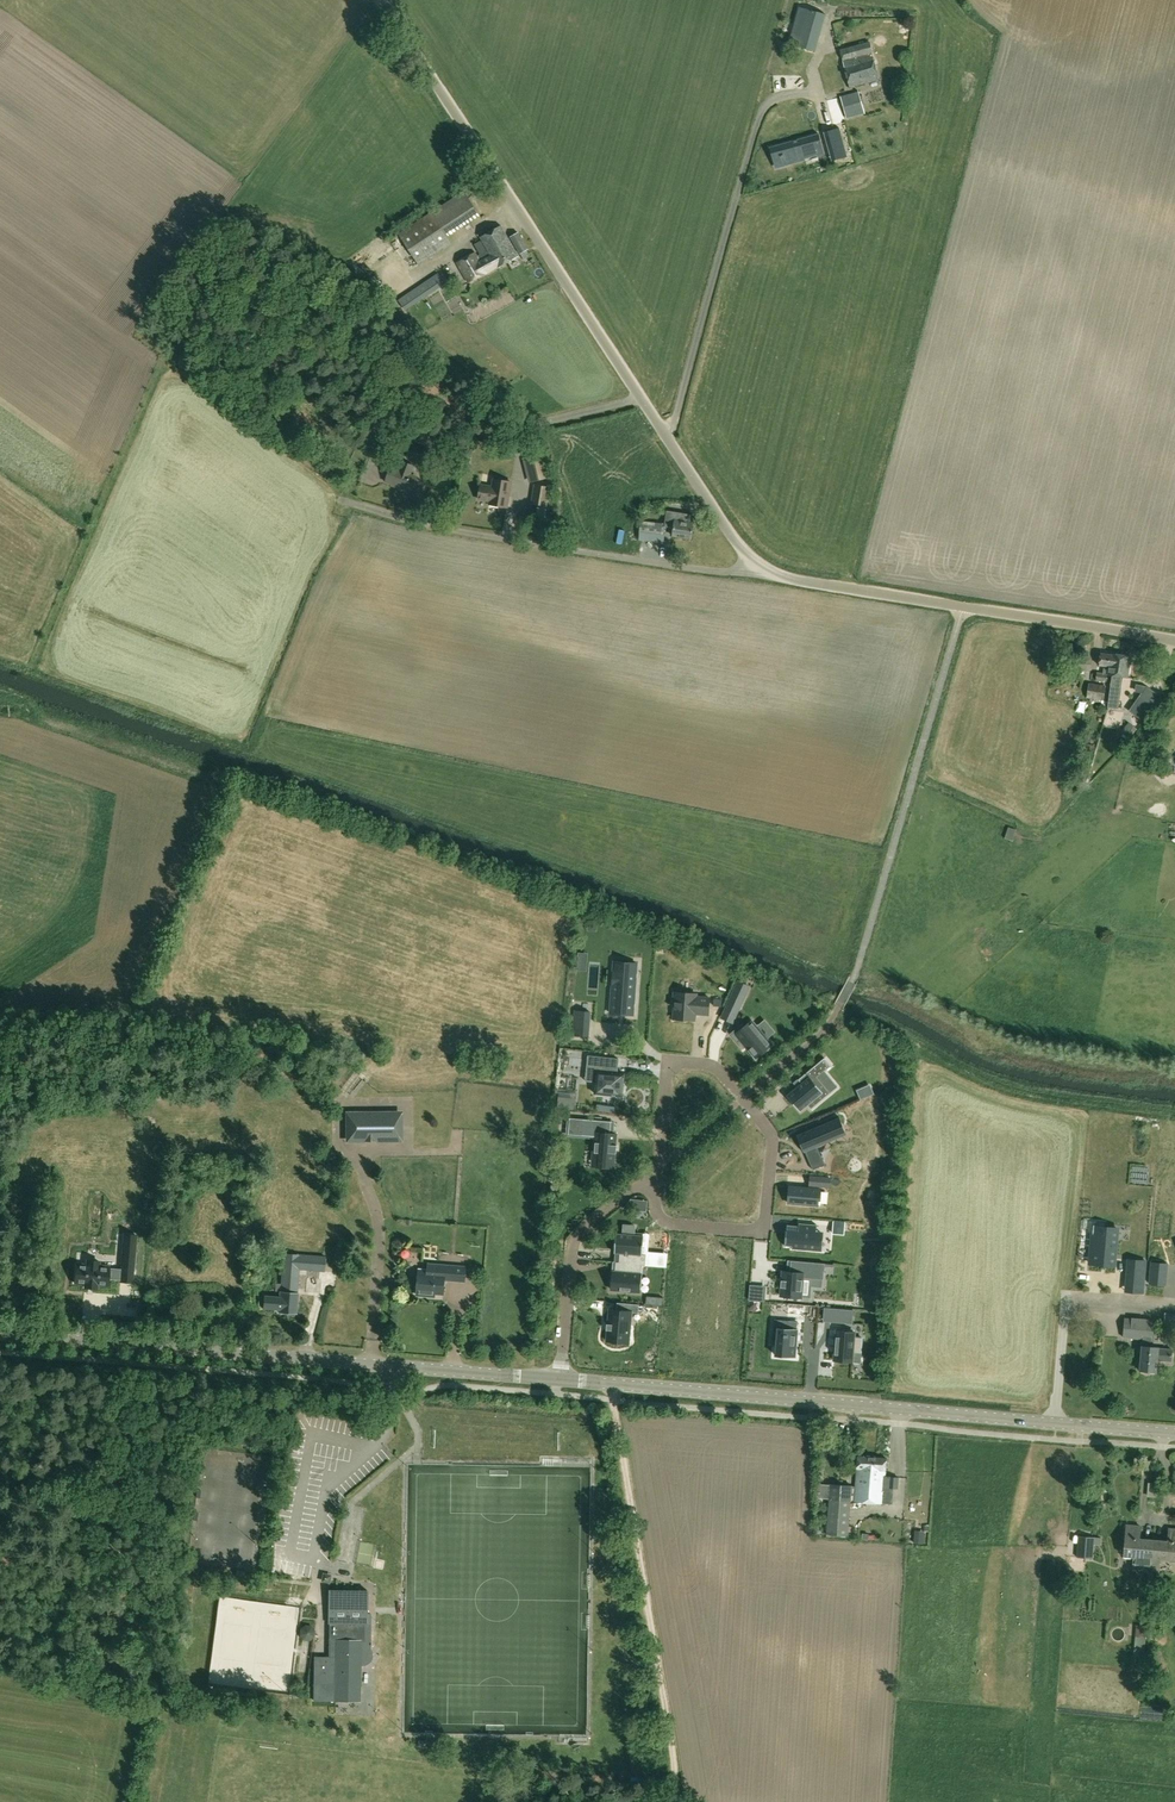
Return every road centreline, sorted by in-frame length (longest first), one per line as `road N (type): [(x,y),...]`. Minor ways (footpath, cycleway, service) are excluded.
road 1 (unclassified): [(1174,641),(792,578),(755,563),(381,0)]
road 2 (tertiary): [(561,1379),(1174,1434)]
road 3 (tertiary): [(0,1336),(561,1379)]
road 4 (track): [(677,1801),(615,1384)]
road 5 (track): [(348,502),(558,548),(723,572),(755,563)]
road 6 (residential): [(658,1168),(660,1220),(763,1230),(774,1138),(716,1064),(668,1059)]
road 7 (residential): [(561,1379),(576,1235),(658,1168)]

